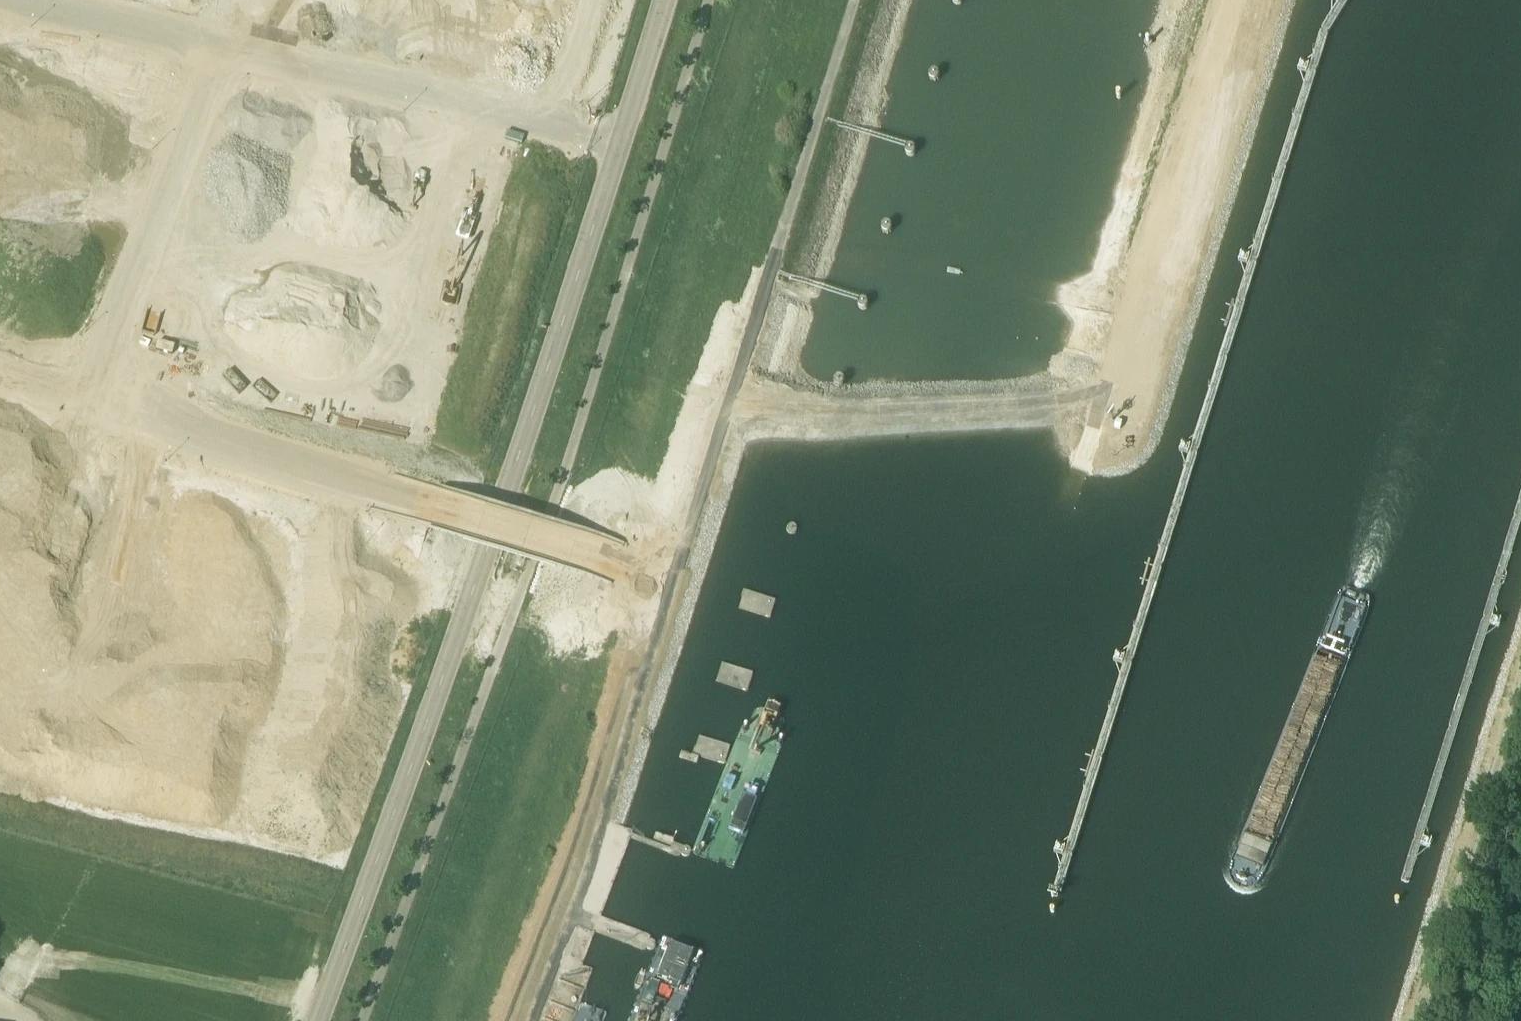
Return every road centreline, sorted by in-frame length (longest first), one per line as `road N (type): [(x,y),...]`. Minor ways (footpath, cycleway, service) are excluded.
road 1 (tertiary): [(319,1020),(490,549),(659,0)]
road 2 (track): [(1223,0),(1098,397),(1136,409),(1163,322)]

